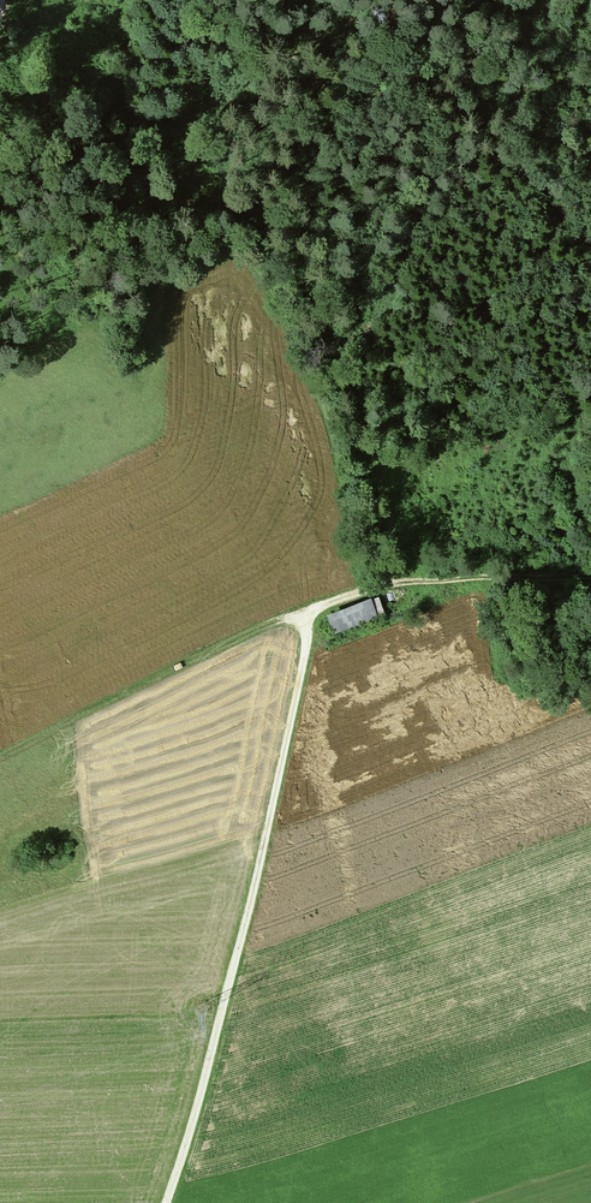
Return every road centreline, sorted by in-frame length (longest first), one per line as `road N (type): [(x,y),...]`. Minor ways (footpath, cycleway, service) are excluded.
road 1 (track): [(313,606),(270,819),(167,1202)]
road 2 (track): [(373,585),(397,534),(342,354),(342,321),(509,118)]
road 3 (track): [(0,755),(183,655),(313,606)]
road 4 (track): [(313,606),(373,585),(590,575)]
road 5 (track): [(515,0),(529,41),(526,87),(509,118),(540,189),(590,216)]

